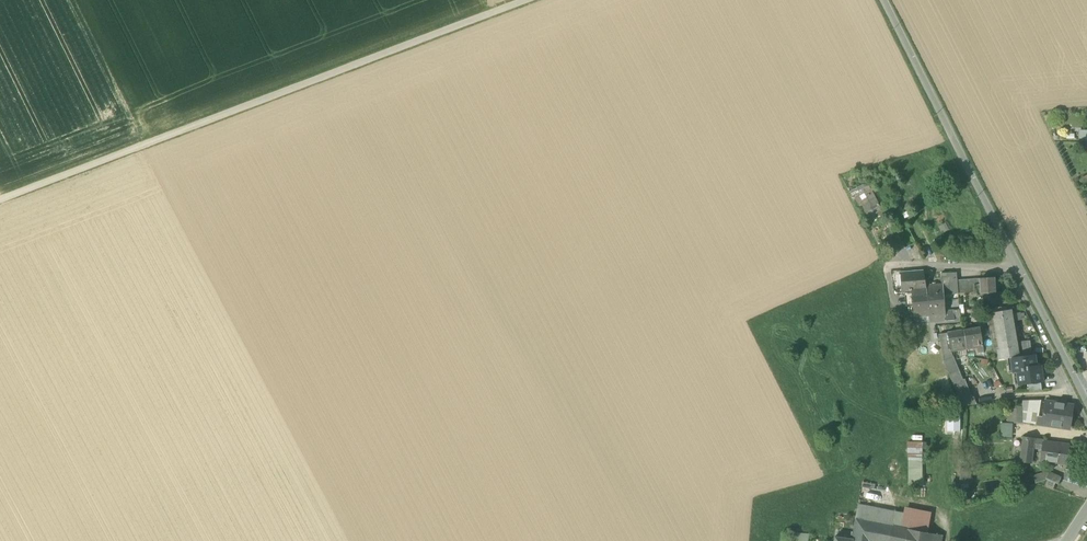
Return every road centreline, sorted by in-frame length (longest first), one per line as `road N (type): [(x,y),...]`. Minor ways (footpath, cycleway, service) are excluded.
road 1 (unclassified): [(0,200),(528,0)]
road 2 (unclassified): [(881,0),(1086,402)]

